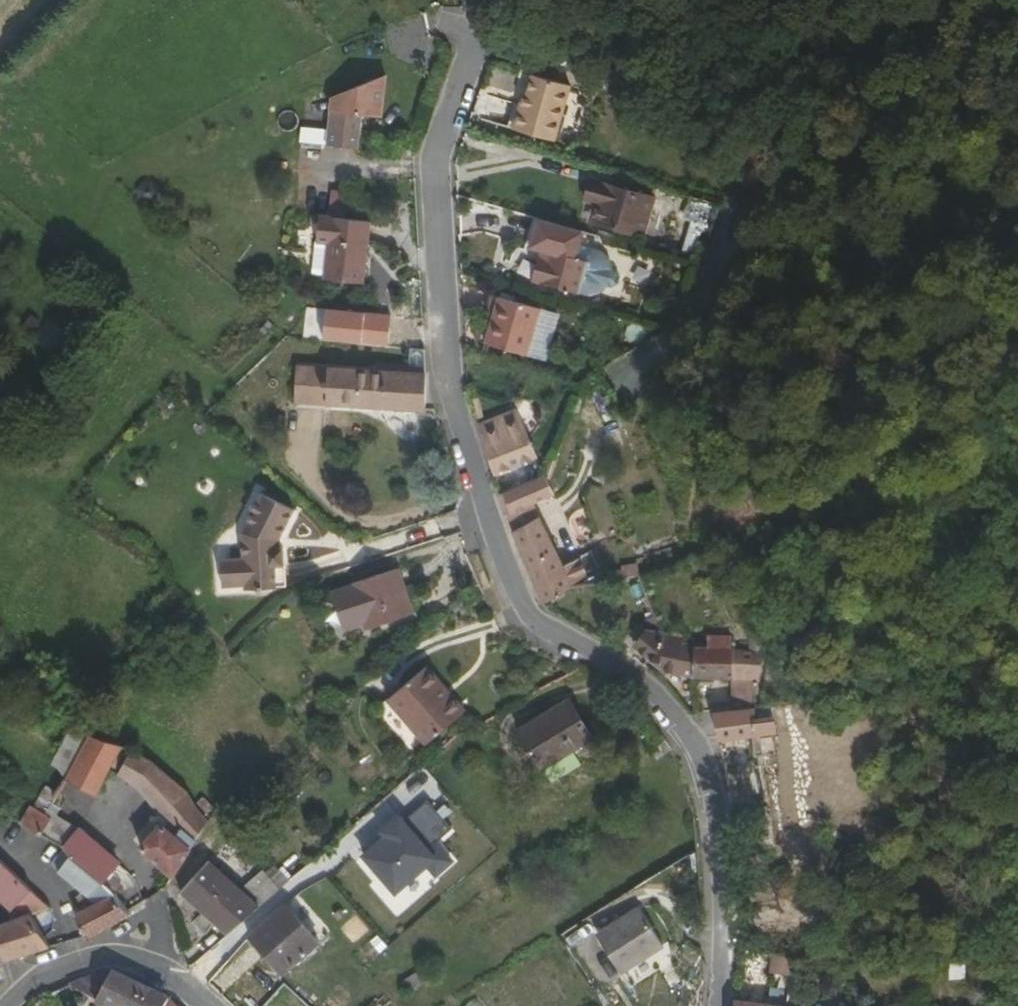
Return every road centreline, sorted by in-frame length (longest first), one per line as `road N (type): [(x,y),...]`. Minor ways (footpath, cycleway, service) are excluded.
road 1 (residential): [(715,1005),(718,872),(706,774),(660,700),(539,627),(525,606),(485,515),(443,371),(434,161),(473,39)]
road 2 (residential): [(209,1005),(133,957),(102,955),(31,983),(7,1005)]

